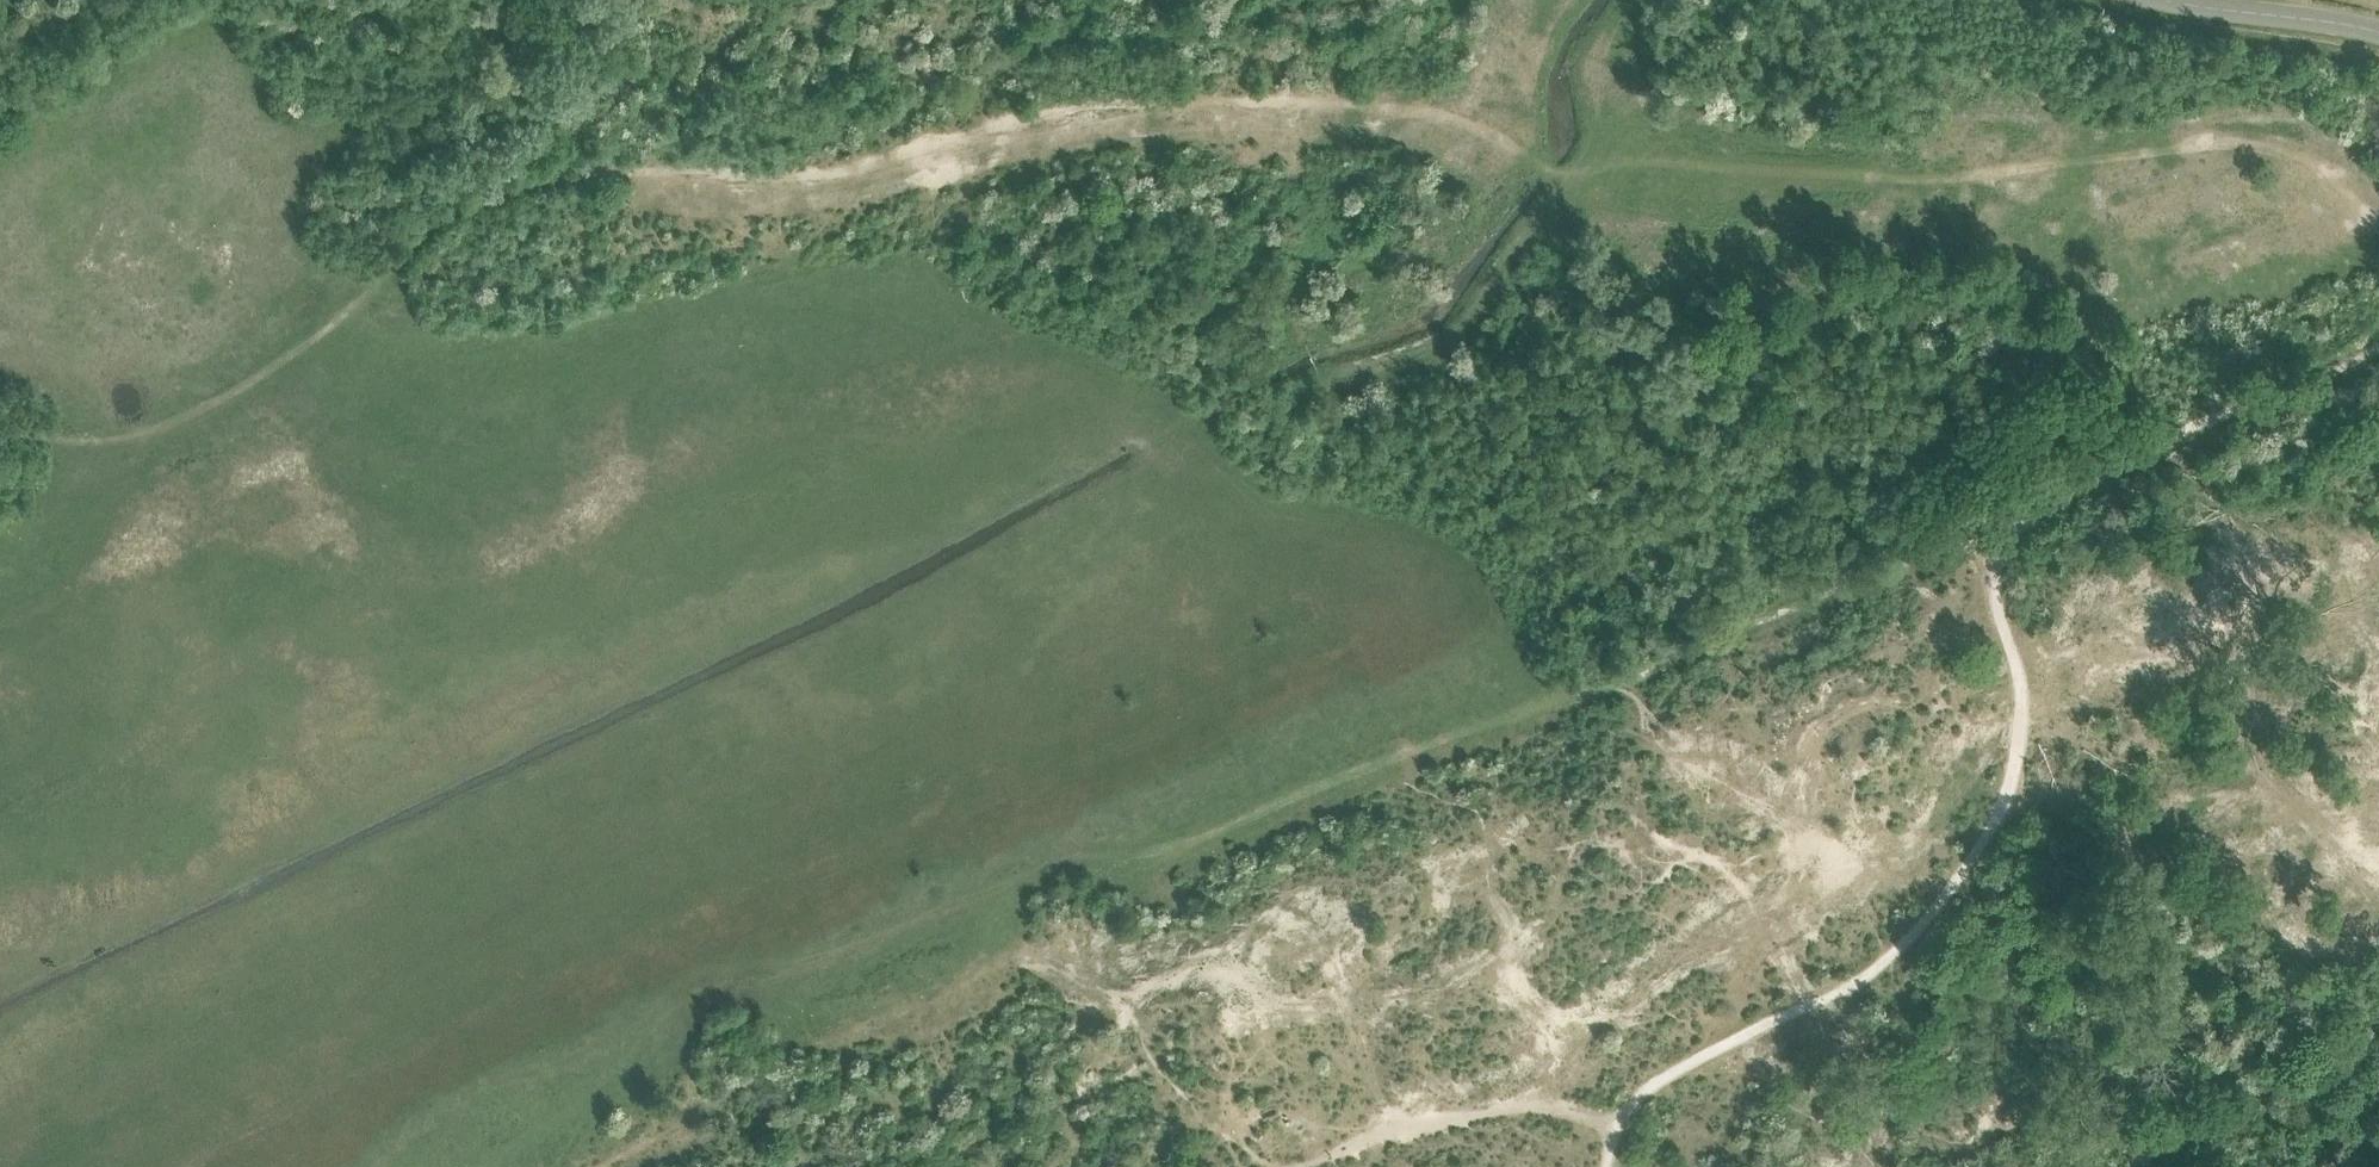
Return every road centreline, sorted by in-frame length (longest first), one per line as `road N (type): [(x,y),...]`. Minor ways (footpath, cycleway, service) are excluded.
road 1 (track): [(1261,814),(1882,566),(1997,541)]
road 2 (track): [(1997,541),(2072,488),(2182,429)]
road 3 (unclassified): [(2378,36),(2165,0)]
road 4 (track): [(2182,429),(2378,347)]

